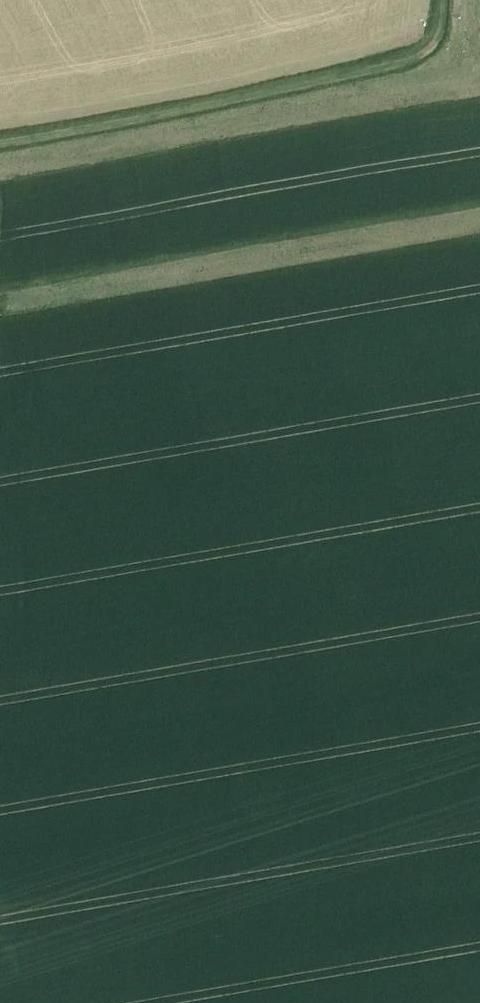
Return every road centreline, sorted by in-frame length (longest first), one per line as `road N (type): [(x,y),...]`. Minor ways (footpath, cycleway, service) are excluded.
road 1 (track): [(0,143),(409,66),(437,51),(446,0)]

